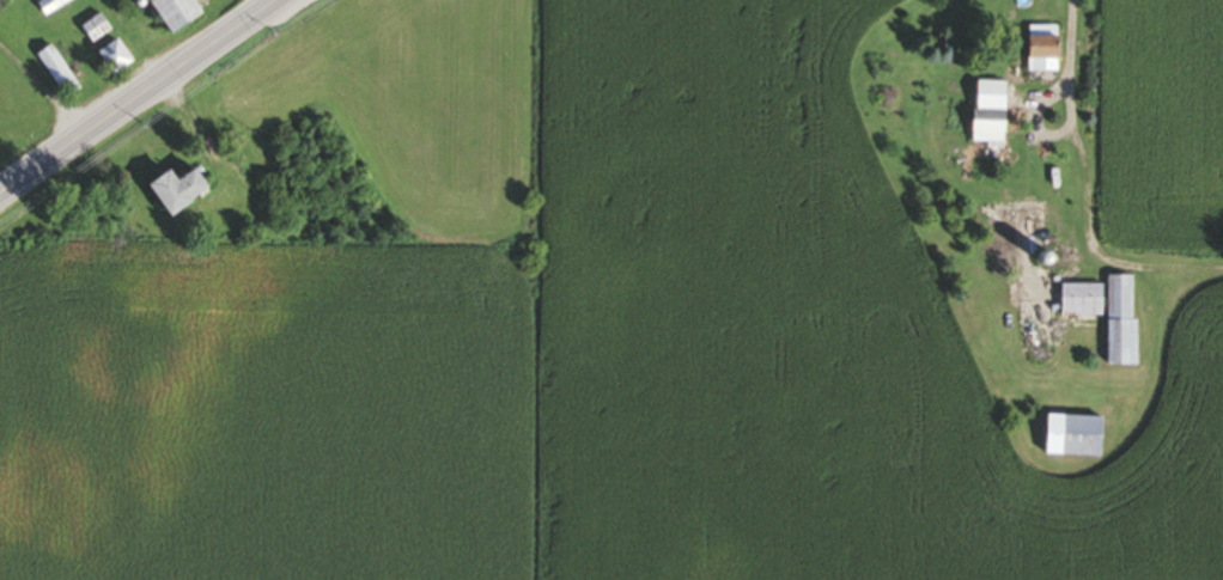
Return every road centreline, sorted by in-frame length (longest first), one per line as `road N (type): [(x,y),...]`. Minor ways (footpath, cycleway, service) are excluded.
road 1 (primary): [(0,195),(281,0)]

